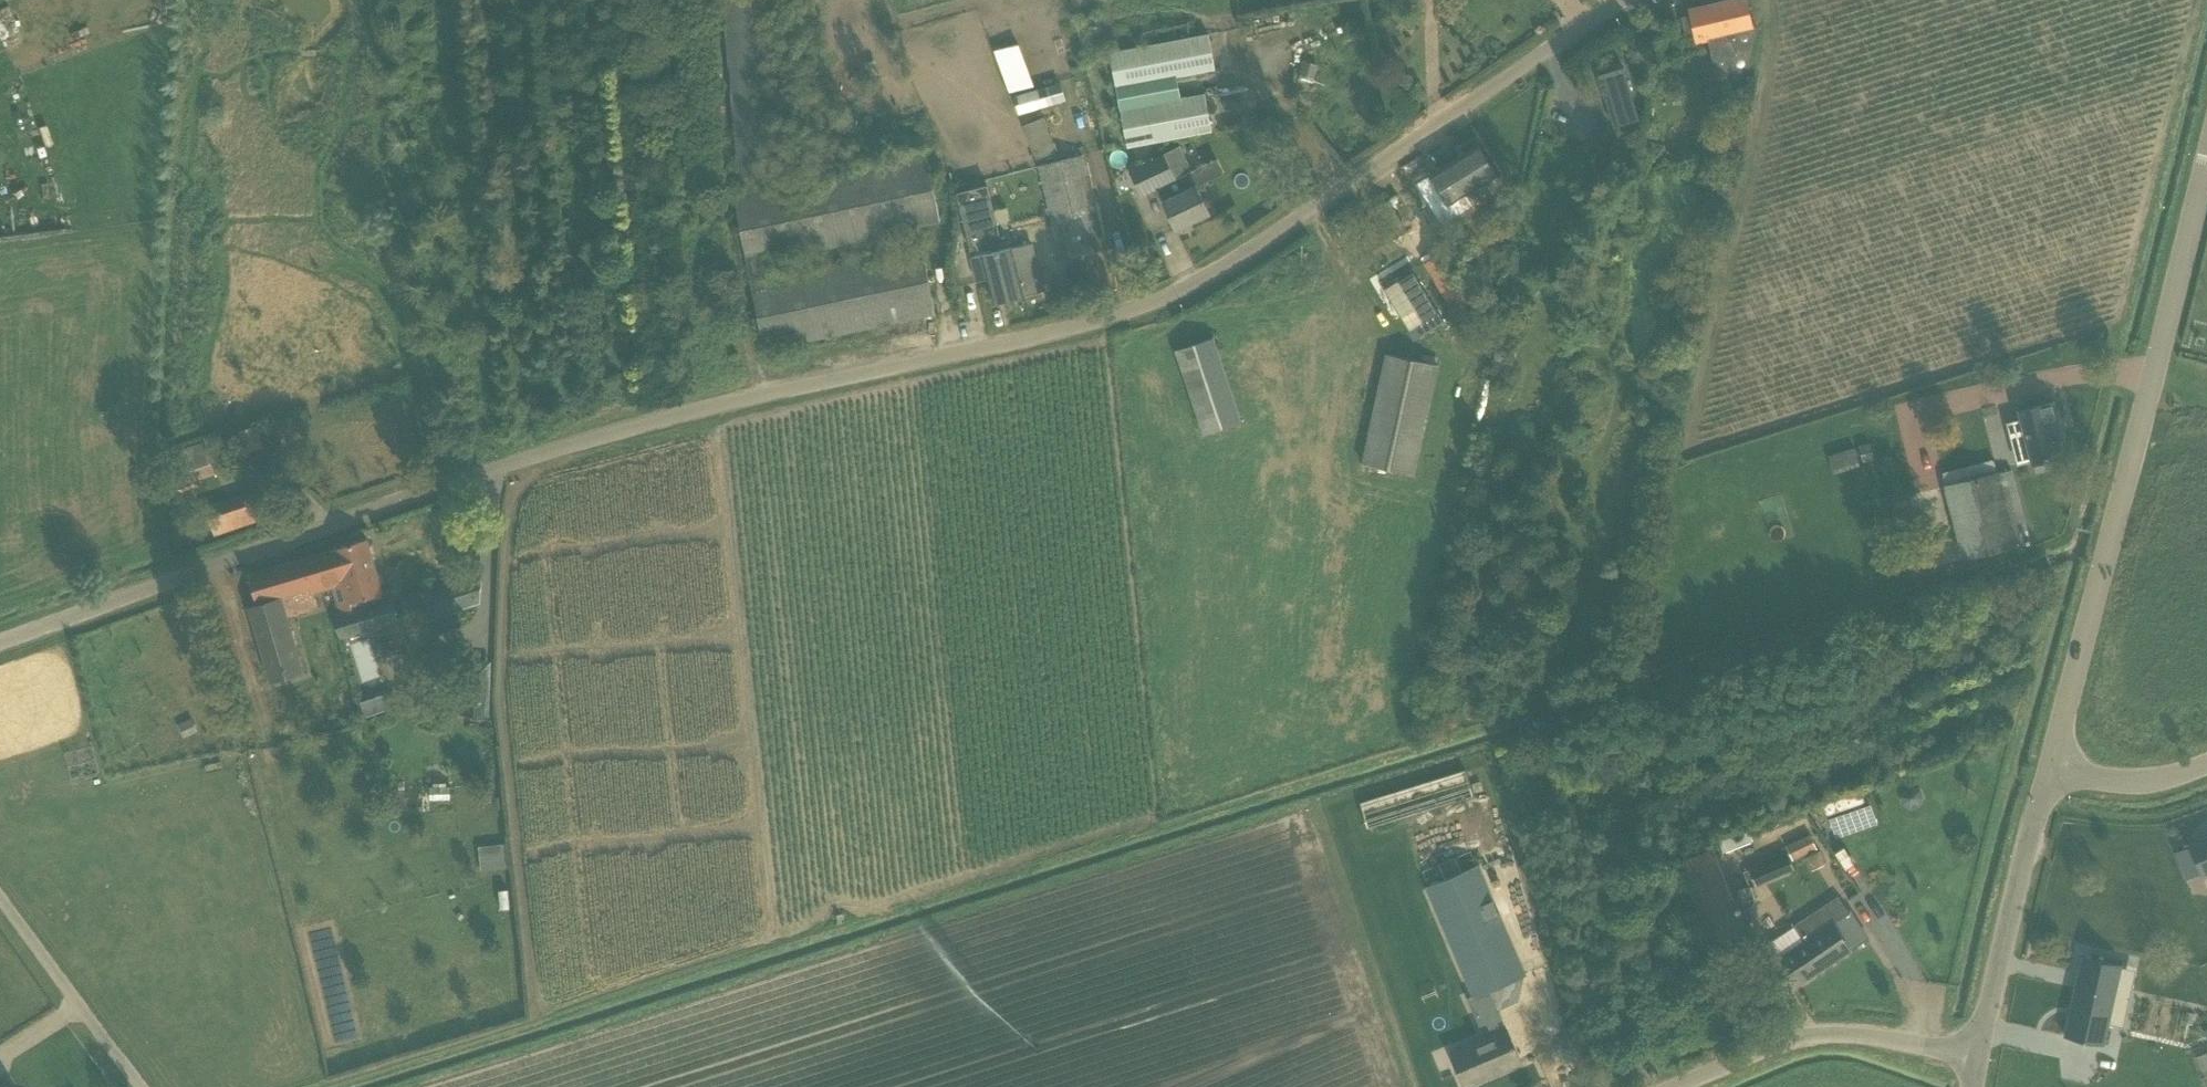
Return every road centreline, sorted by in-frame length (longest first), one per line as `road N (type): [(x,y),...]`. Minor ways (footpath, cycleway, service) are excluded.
road 1 (unclassified): [(0,640),(542,451),(1153,303),(1231,261),(1624,0)]
road 2 (unclassified): [(2049,767),(2206,186)]
road 3 (unclassified): [(1674,1086),(1777,1044),(1825,1035),(1976,1055)]
road 4 (unclassified): [(1976,1055),(2049,767)]
road 5 (unclassified): [(141,1086),(0,898)]
road 6 (unclassified): [(2049,767),(2142,783),(2206,763)]

